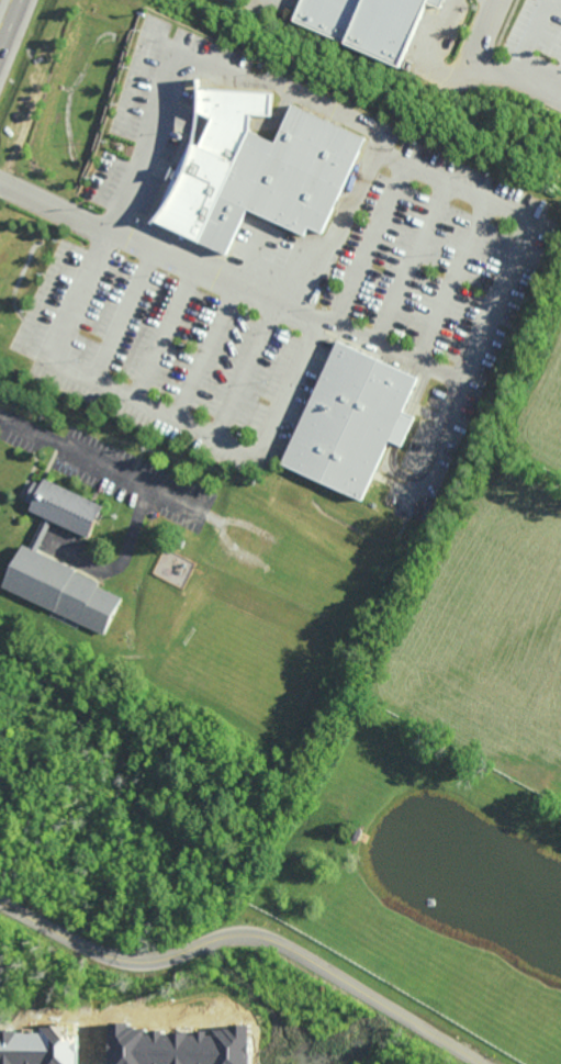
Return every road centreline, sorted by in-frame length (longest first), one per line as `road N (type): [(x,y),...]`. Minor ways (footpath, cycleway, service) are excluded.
road 1 (secondary): [(0,904),(92,952),(138,964),(232,938),(259,940),(479,1063)]

